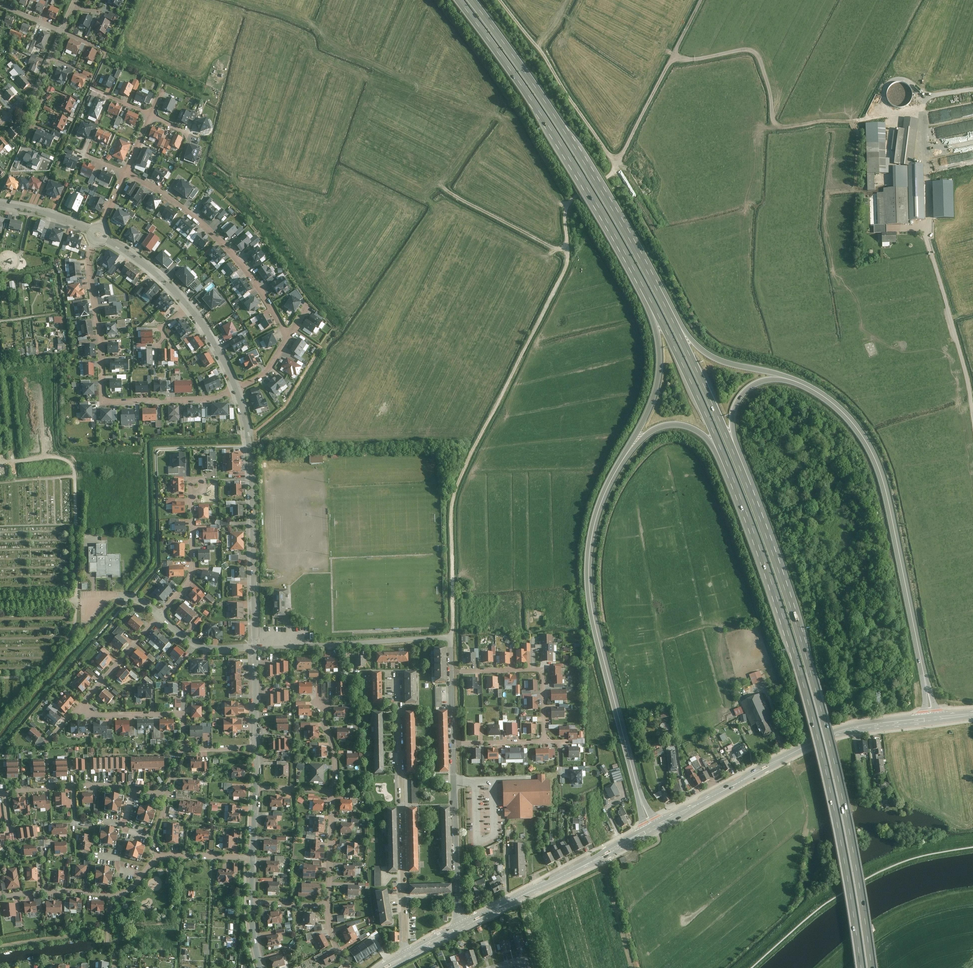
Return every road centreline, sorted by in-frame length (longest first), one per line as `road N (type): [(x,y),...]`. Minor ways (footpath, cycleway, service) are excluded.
road 1 (motorway): [(873,967),(824,715),(738,460)]
road 2 (motorway): [(734,481),(806,687),(863,967)]
road 3 (track): [(452,519),(473,446),(566,262),(567,203),(614,163)]
road 4 (track): [(614,163),(677,55),(688,61),(756,51),(782,128),(857,122)]
road 5 (motorway): [(641,800),(590,577),(599,514),(625,458)]
road 6 (motorway): [(458,0),(541,114),(644,286)]
road 7 (motorway): [(927,687),(877,463),(843,412),(801,385)]
road 8 (motorway): [(654,281),(576,148),(471,0)]
road 9 (residential): [(99,234),(88,264),(104,402),(235,391)]
road 10 (residential): [(406,955),(399,674)]
road 11 (tertiary): [(928,719),(833,735),(680,815)]
road 12 (residential): [(0,898),(120,894),(155,861),(174,855),(253,858)]
road 13 (residential): [(235,391),(249,446),(255,648)]
road 14 (residential): [(451,672),(542,670),(543,703),(544,741),(453,744)]
road 15 (track): [(569,251),(445,192),(492,122),(474,104)]
road 16 (residential): [(289,337),(208,229),(126,173)]
road 17 (motorway): [(644,286),(734,481)]
road 18 (residential): [(99,234),(177,294),(235,391)]
road 19 (tertiary): [(645,833),(458,927)]
road 20 (residential): [(185,749),(156,794),(92,784),(6,793)]
road 21 (track): [(614,163),(499,0)]
road 22 (motorway): [(738,460),(654,281)]
road 23 (residential): [(450,638),(255,648)]
road 24 (motorway): [(801,385),(708,355),(654,281)]
road 25 (residential): [(458,927),(453,744)]
road 26 (motorway): [(644,286),(661,359),(650,408),(625,458)]
road 27 (motorway): [(625,458),(650,432),(687,426),(709,439),(734,481)]
road 28 (residential): [(191,481),(191,575),(161,615)]
road 29 (residential): [(79,707),(91,716),(183,714),(185,749)]
road 30 (motorway): [(738,460),(732,422),(739,399),(767,381),(801,385)]
road 31 (residential): [(161,615),(79,707)]

